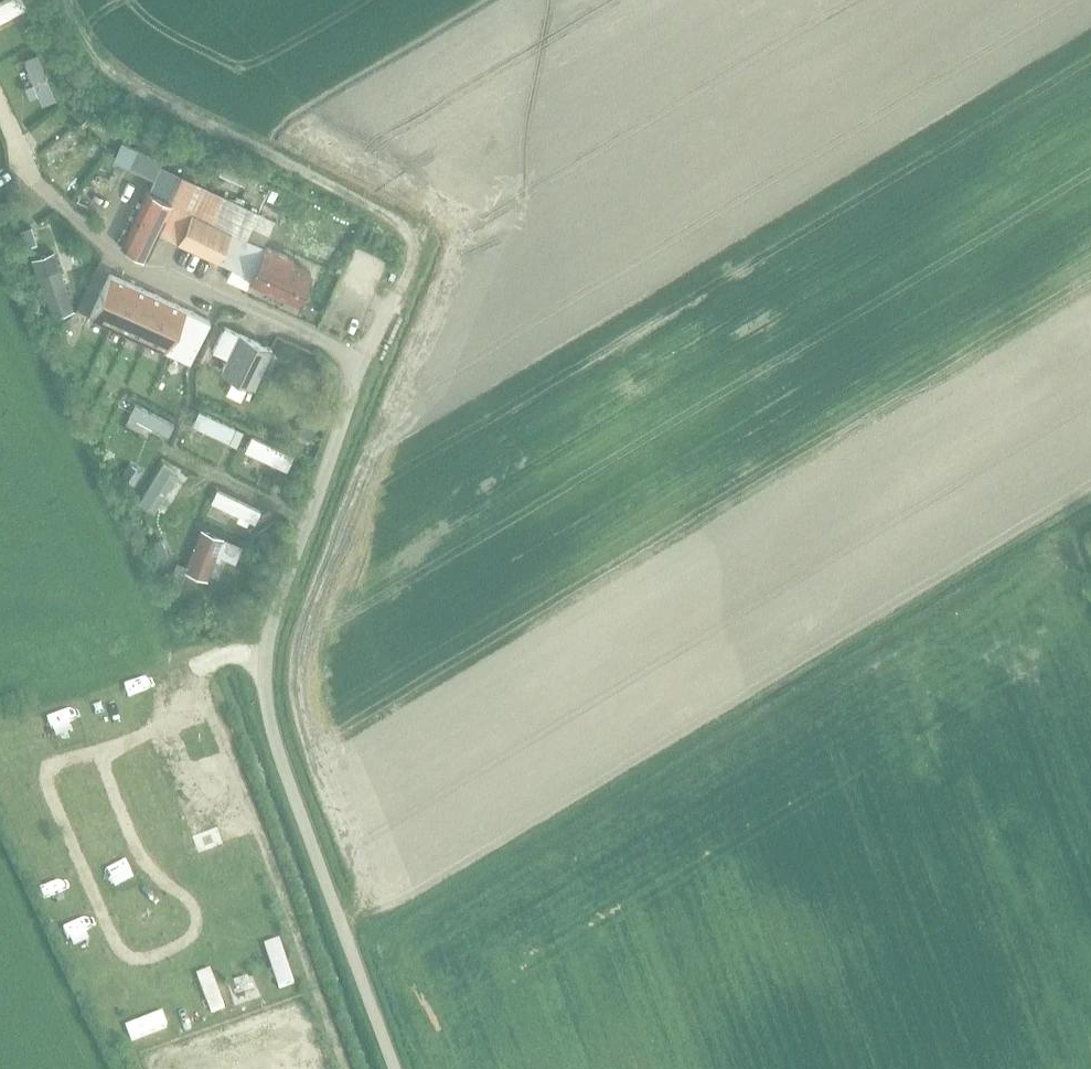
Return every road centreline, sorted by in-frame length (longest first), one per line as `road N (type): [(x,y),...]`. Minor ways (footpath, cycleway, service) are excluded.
road 1 (residential): [(394,1068),(278,752),(264,677),(279,601),(390,309)]
road 2 (track): [(390,309),(416,252),(406,229),(119,89),(93,64),(61,0)]
road 3 (track): [(246,798),(345,1068)]
road 4 (track): [(198,671),(149,690),(197,817),(246,798)]
road 5 (track): [(246,798),(198,671)]

